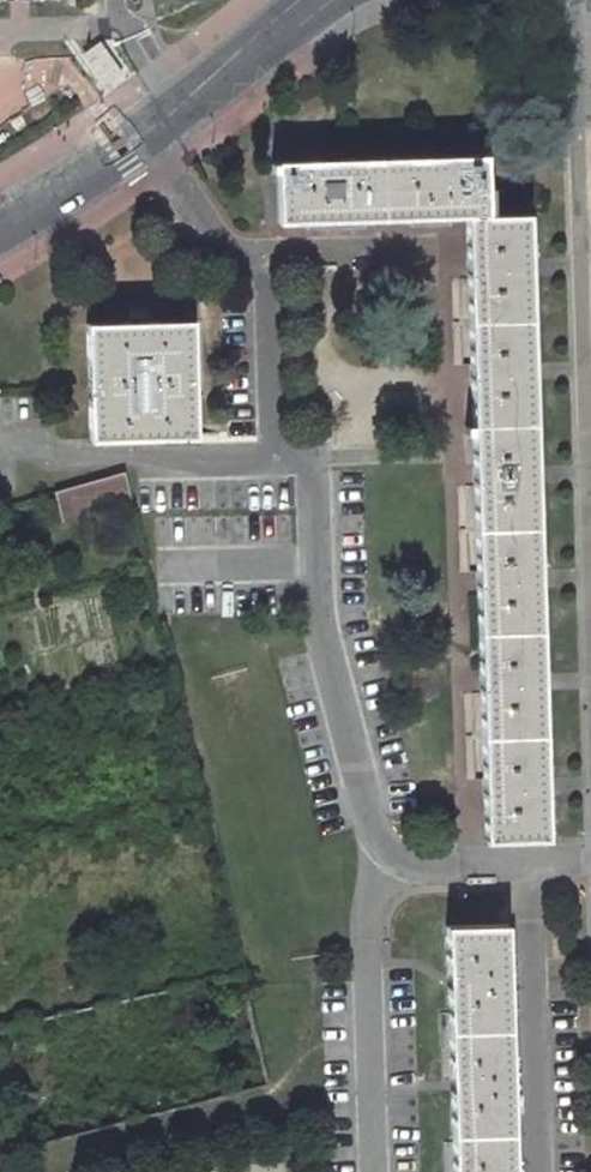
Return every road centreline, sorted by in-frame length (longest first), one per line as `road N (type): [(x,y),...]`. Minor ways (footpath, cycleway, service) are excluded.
road 1 (unclassified): [(0,230),(114,157),(305,0)]

